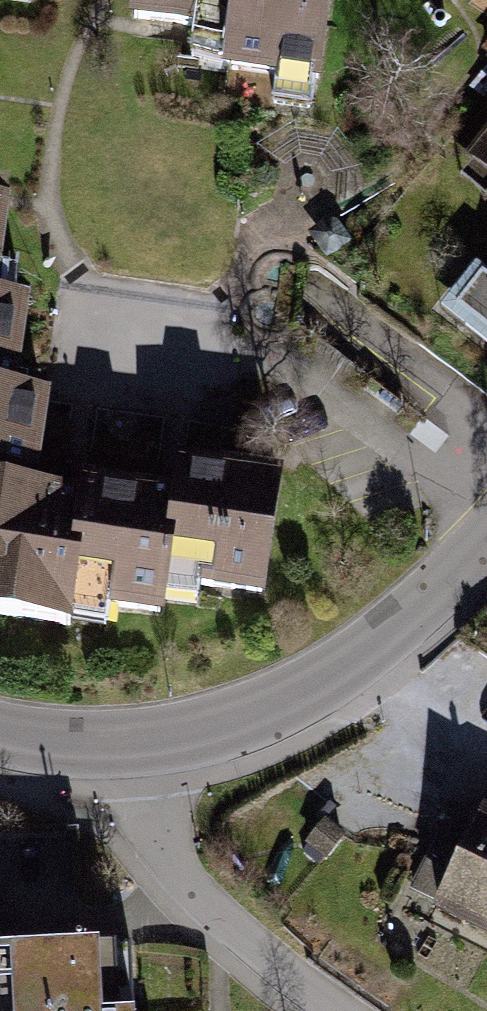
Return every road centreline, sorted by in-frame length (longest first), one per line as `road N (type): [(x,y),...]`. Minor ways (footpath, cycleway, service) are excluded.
road 1 (tertiary): [(486,538),(419,605),(314,687),(208,729),(142,740)]
road 2 (residential): [(142,740),(162,843),(190,888),(336,1010)]
road 3 (tertiary): [(142,740),(61,743),(0,734)]

